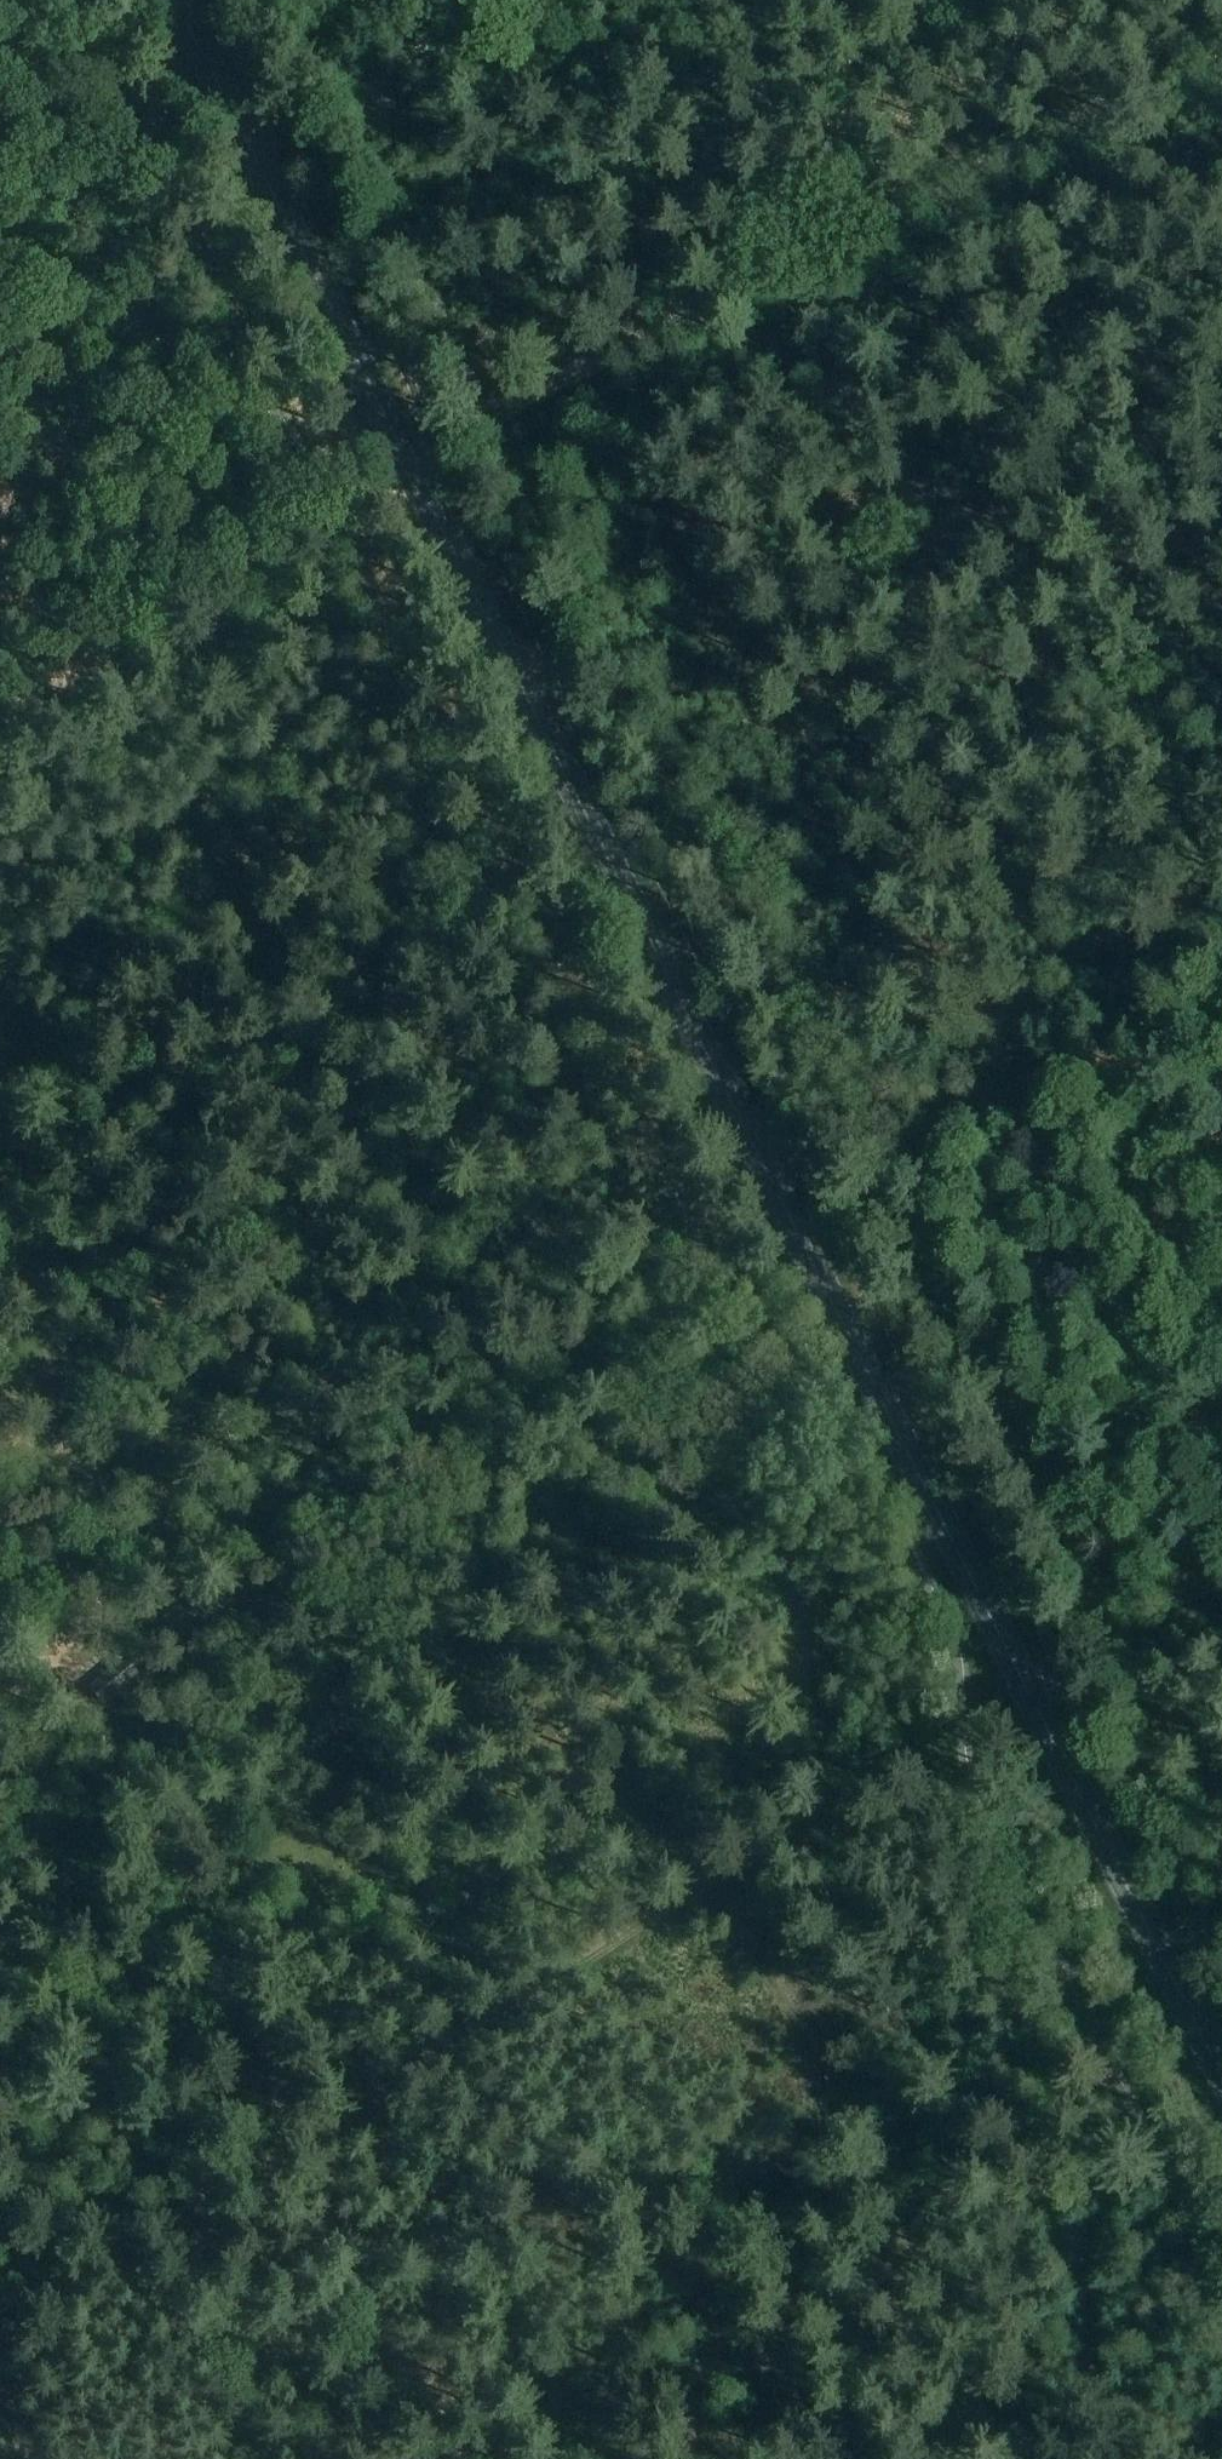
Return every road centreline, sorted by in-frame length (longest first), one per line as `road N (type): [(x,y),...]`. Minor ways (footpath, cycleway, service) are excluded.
road 1 (track): [(1221,1888),(269,0)]
road 2 (primary): [(1221,2078),(495,647),(411,465)]
road 3 (track): [(0,2322),(1027,1694)]
road 4 (track): [(411,465),(1221,58)]
road 5 (track): [(1221,829),(914,213)]
road 6 (track): [(47,1622),(302,2136)]
road 7 (primary): [(411,465),(177,0)]
road 8 (track): [(328,519),(0,720)]
road 9 (track): [(0,1520),(47,1622),(32,1686),(0,1711)]

